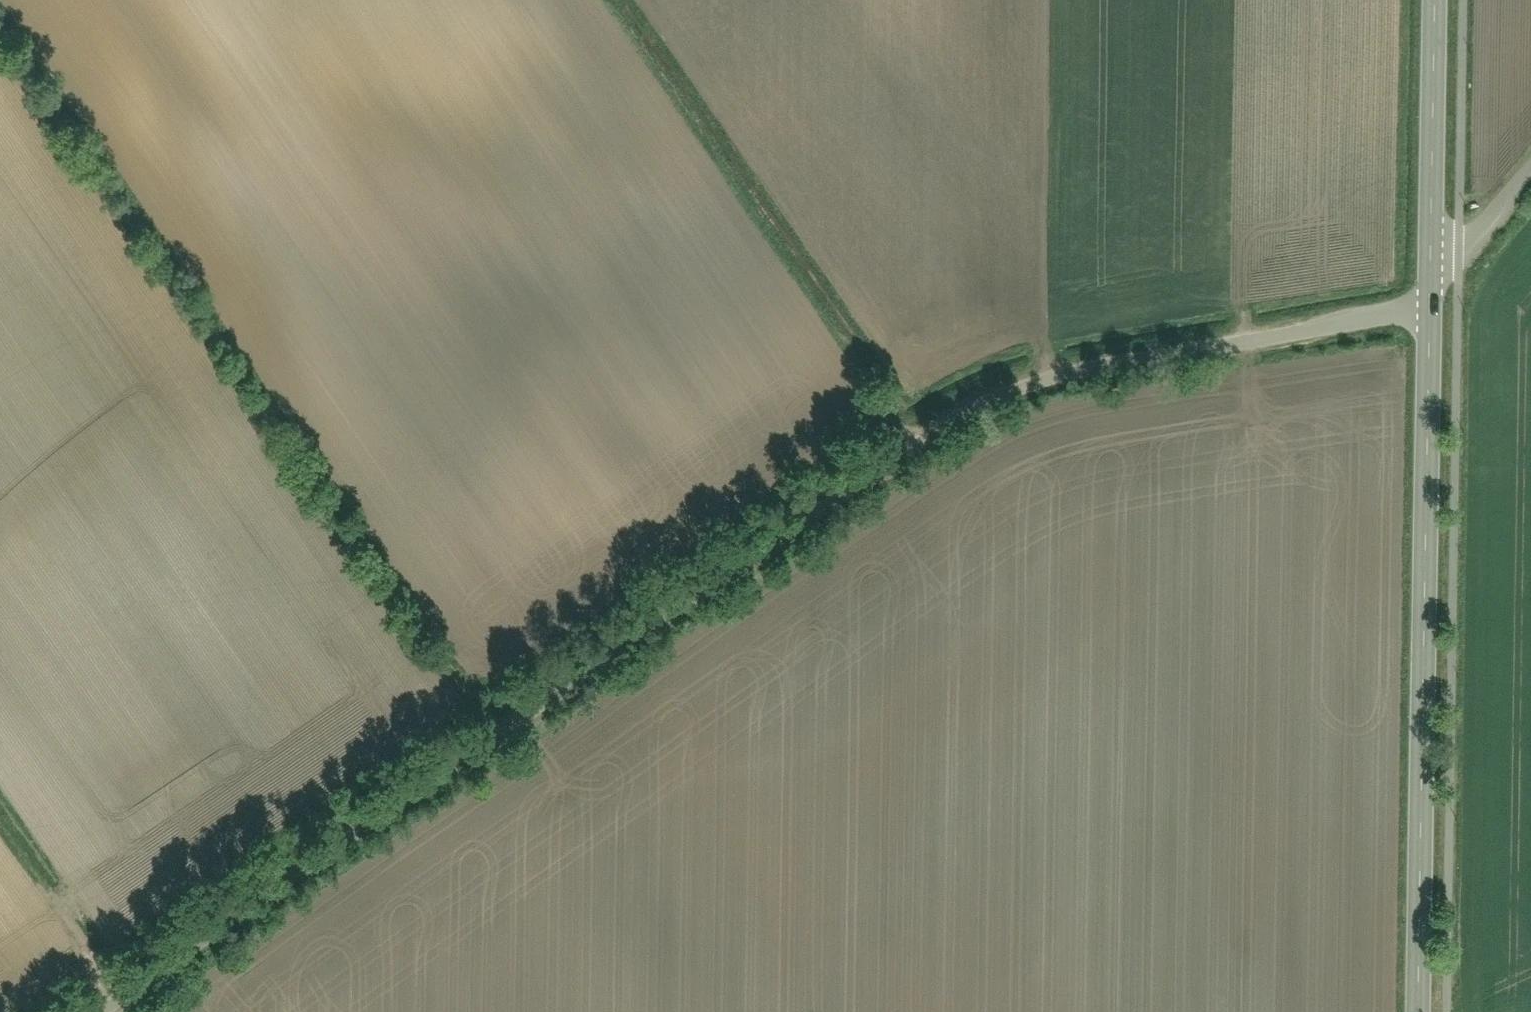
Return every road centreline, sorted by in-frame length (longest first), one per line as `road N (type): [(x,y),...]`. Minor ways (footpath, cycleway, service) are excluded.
road 1 (residential): [(1432,311),(1079,371),(982,405),(844,494),(106,1011)]
road 2 (tertiary): [(1420,1011),(1432,311)]
road 3 (tertiary): [(1434,256),(1439,0)]
road 4 (residential): [(1530,171),(1476,234),(1434,256)]

